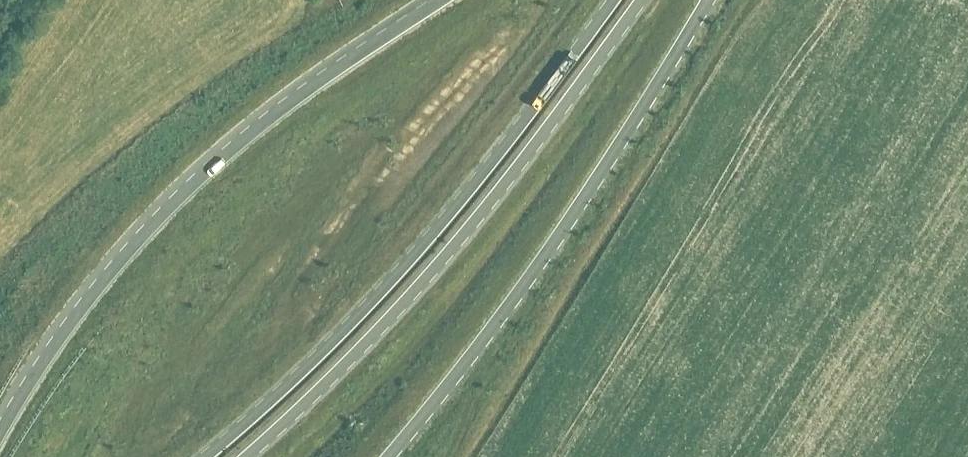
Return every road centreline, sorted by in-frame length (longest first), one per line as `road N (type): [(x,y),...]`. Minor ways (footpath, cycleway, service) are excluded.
road 1 (primary): [(441,0),(235,145),(149,226),(96,285),(0,429)]
road 2 (trunk): [(613,0),(408,262),(205,456)]
road 3 (trunk): [(247,456),(451,249),(642,0)]
road 4 (primary): [(387,456),(574,215),(709,0)]

